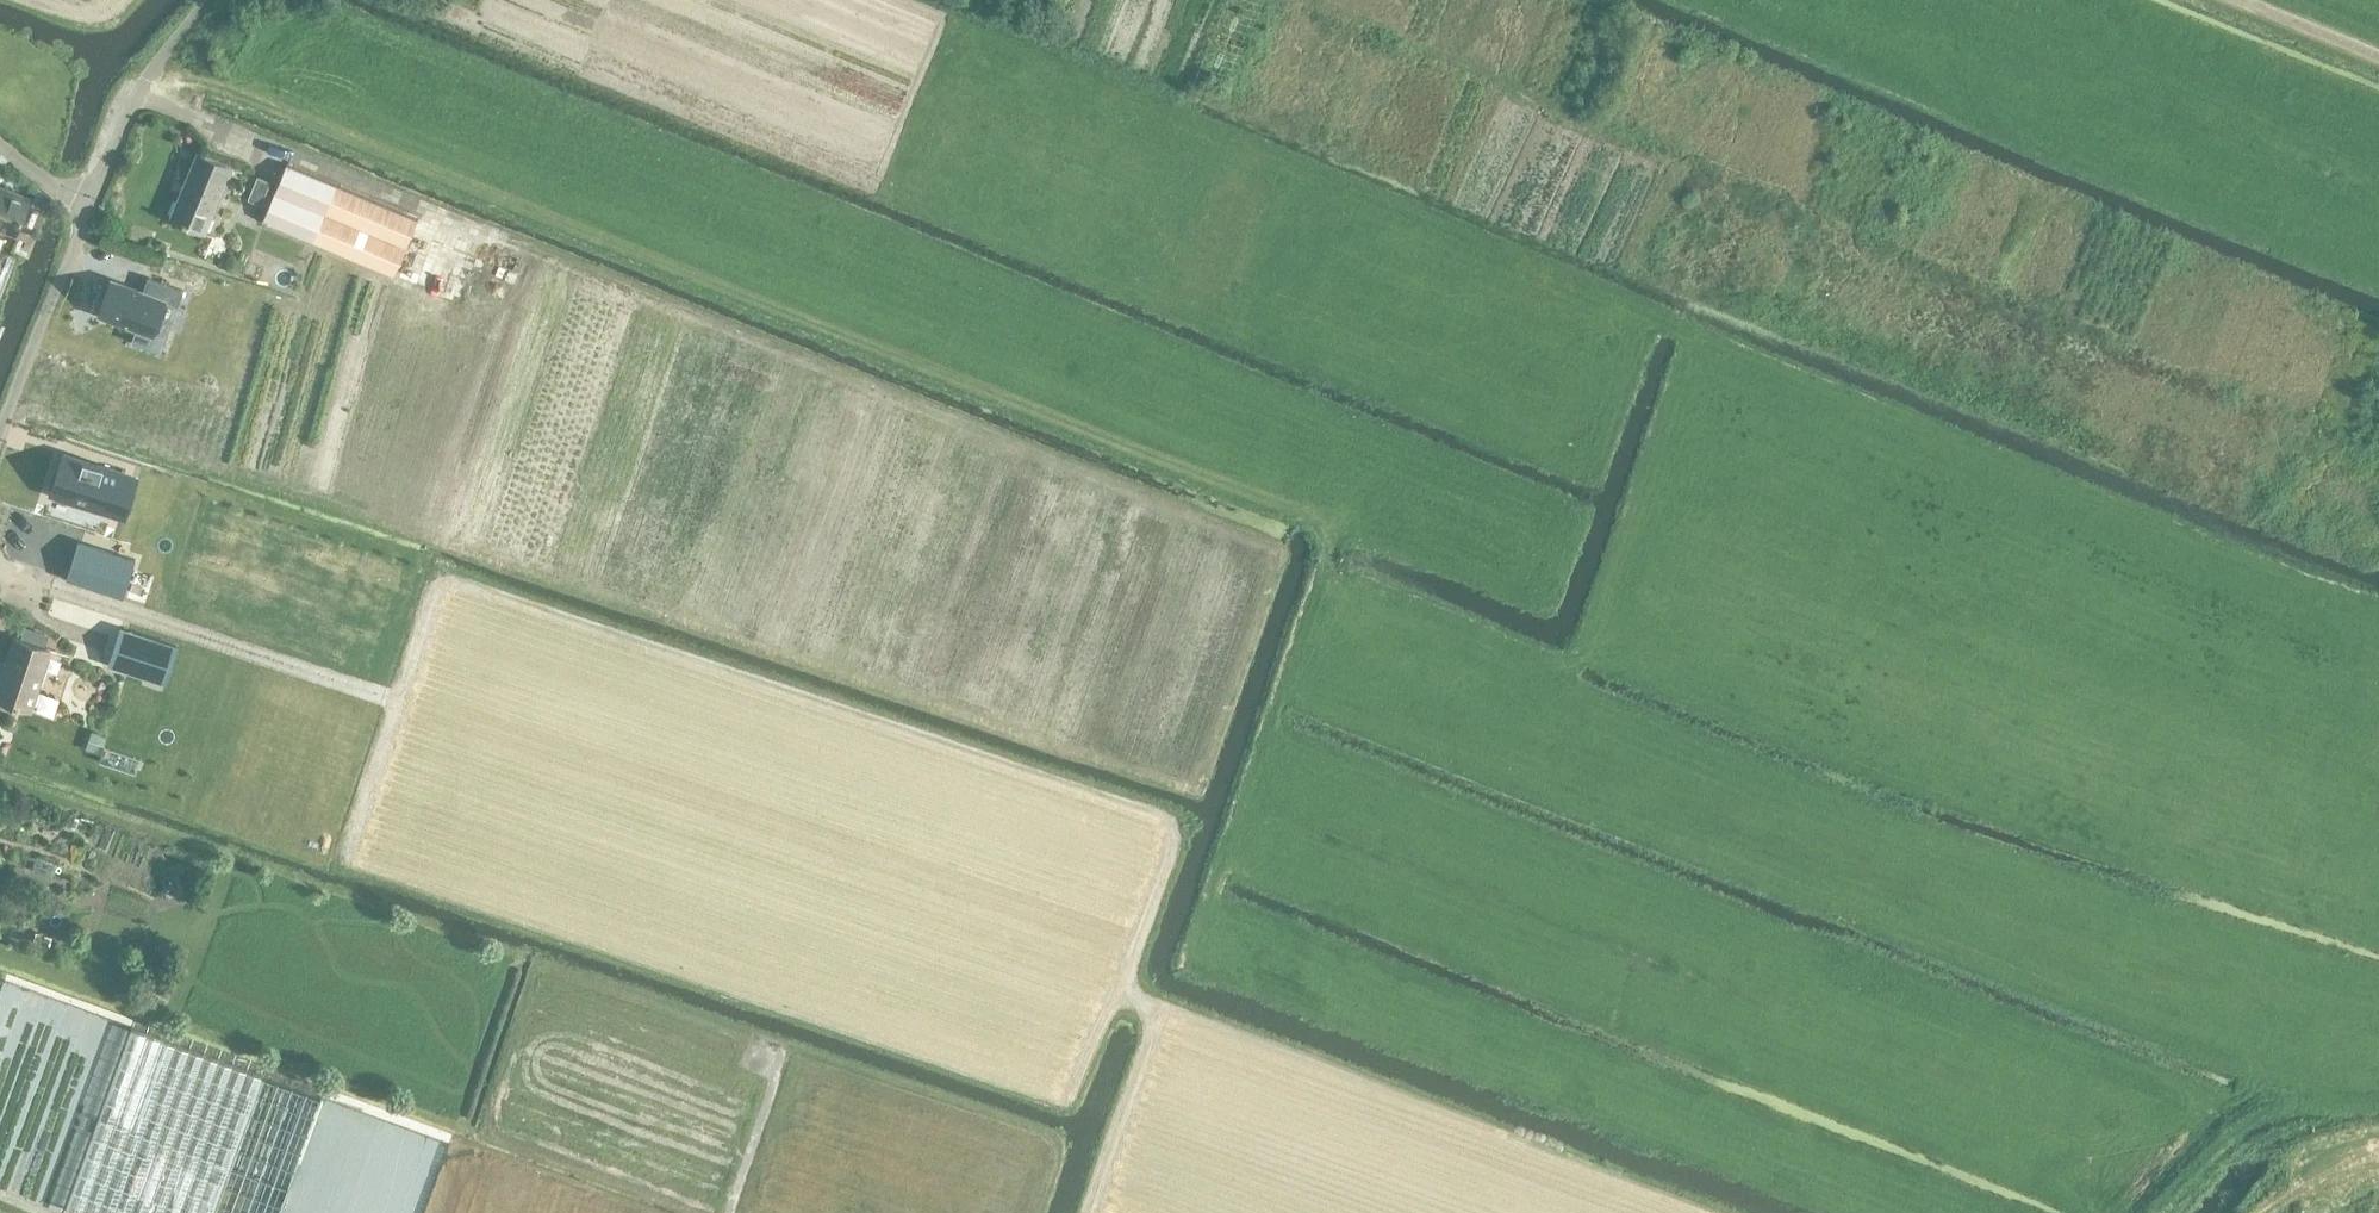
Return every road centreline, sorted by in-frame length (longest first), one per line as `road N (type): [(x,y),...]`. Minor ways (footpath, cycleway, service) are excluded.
road 1 (track): [(1285,693),(1334,562),(1328,530),(1282,502),(155,70)]
road 2 (track): [(1285,693),(1984,959)]
road 3 (unclassified): [(89,209),(141,88),(215,0)]
road 4 (unclassified): [(0,435),(89,209)]
road 5 (track): [(1211,892),(1285,693)]
road 6 (track): [(2378,56),(2246,0)]
road 7 (track): [(2271,1212),(2378,1142)]

